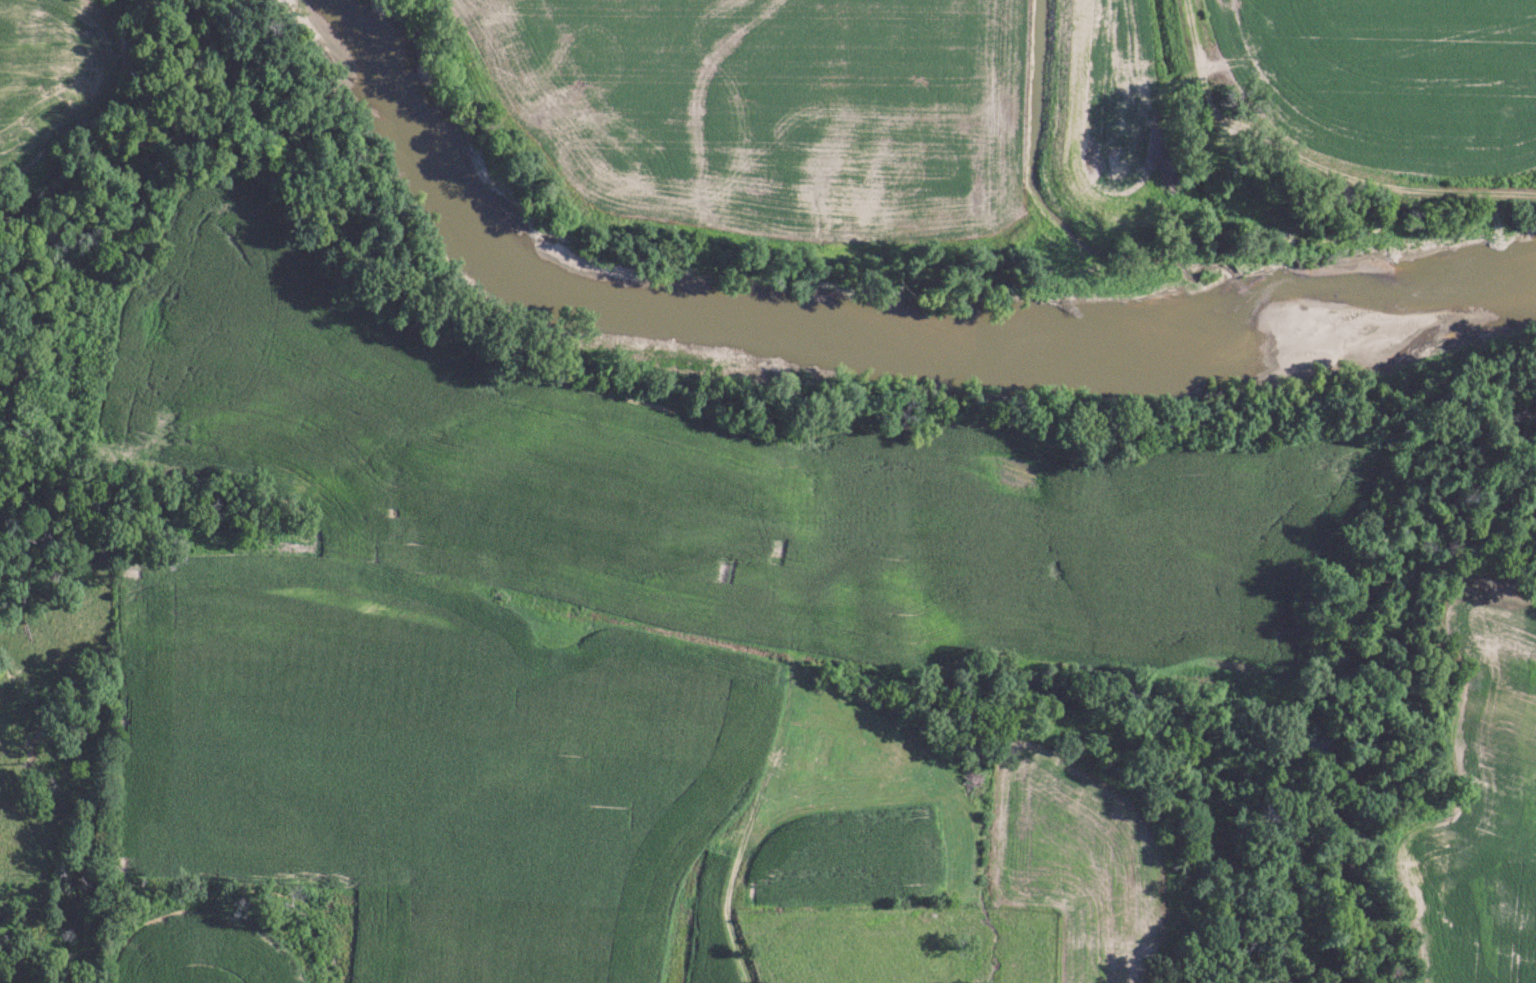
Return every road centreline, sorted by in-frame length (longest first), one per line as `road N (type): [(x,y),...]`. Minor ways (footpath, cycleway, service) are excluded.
road 1 (residential): [(755,982),(765,777),(682,682),(673,618)]
road 2 (residential): [(673,618),(671,605),(716,566),(787,538),(810,510),(810,449),(776,404)]

